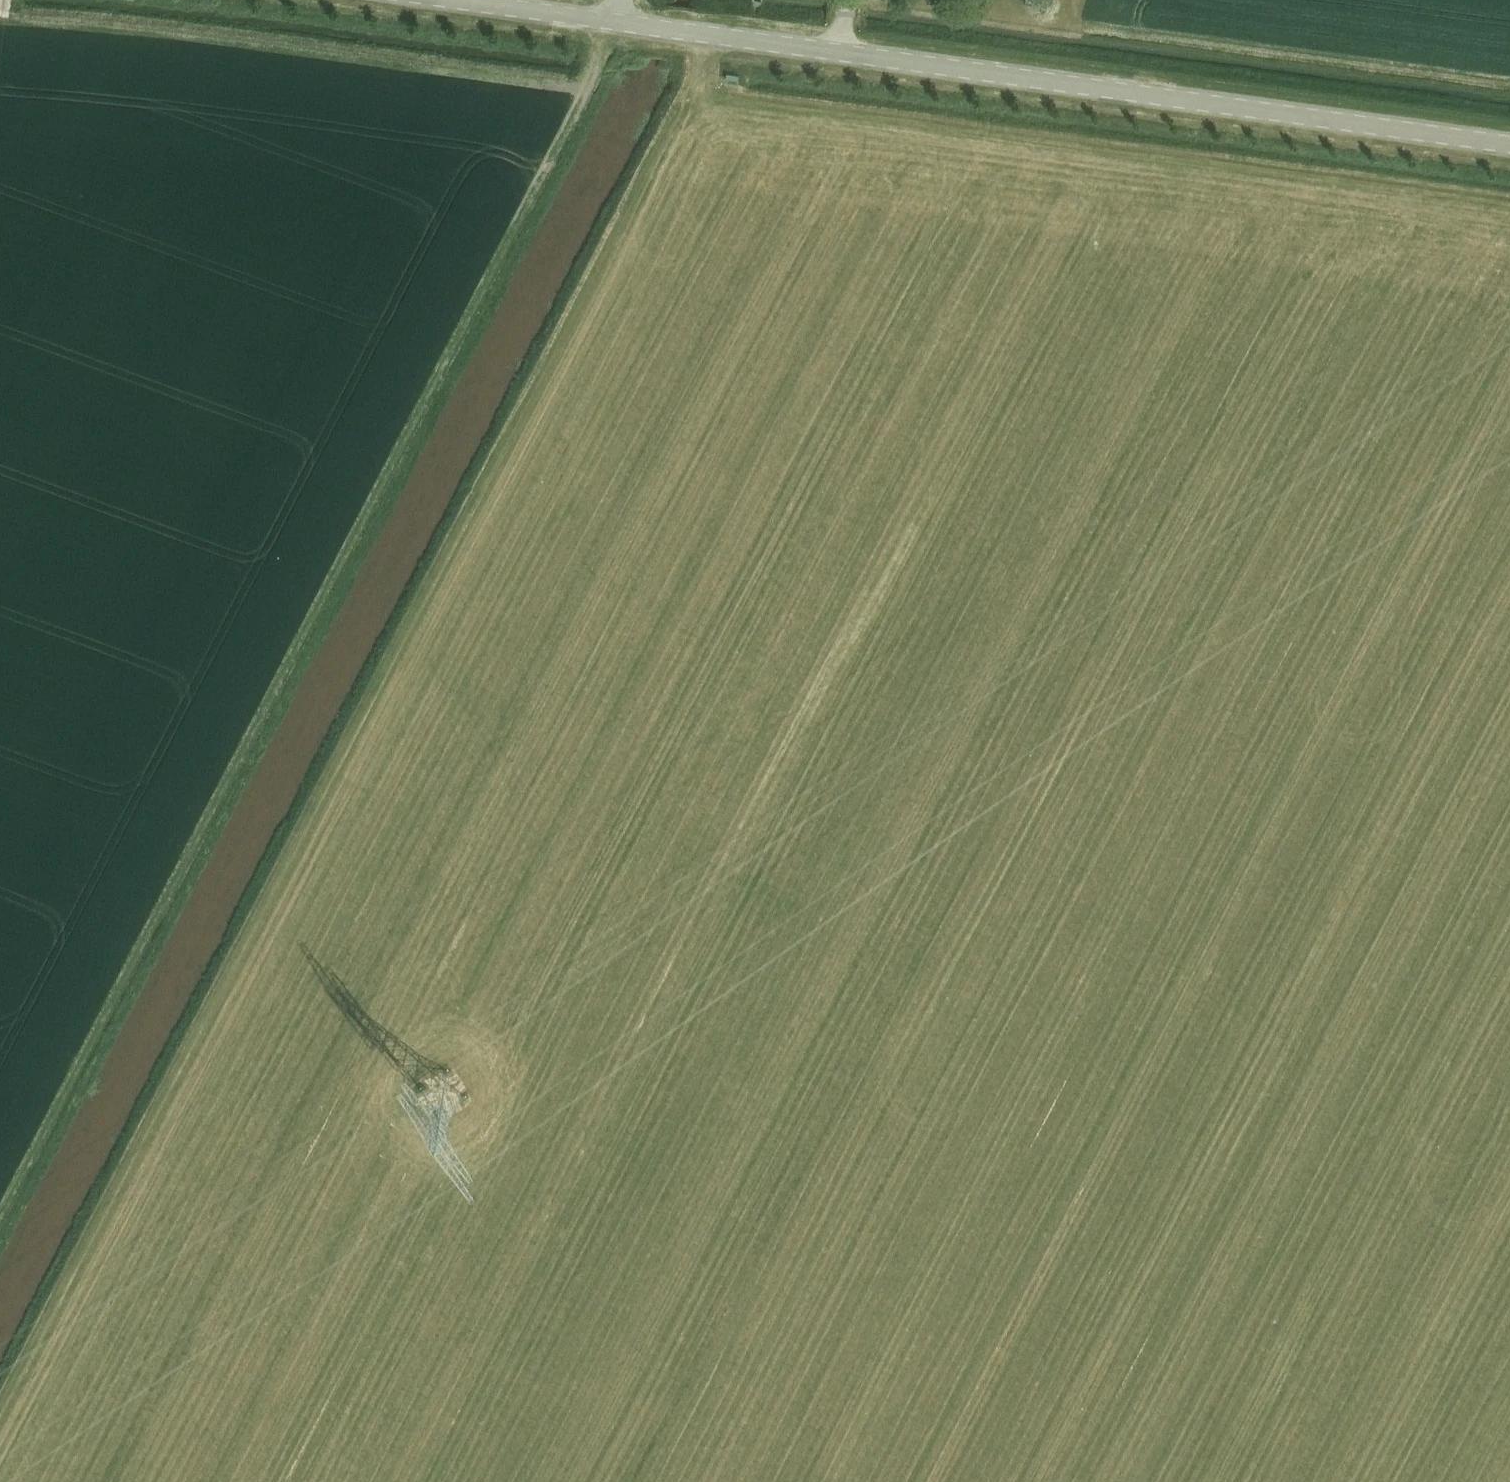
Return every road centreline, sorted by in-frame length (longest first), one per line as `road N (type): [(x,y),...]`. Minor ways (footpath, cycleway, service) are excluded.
road 1 (tertiary): [(1509,144),(611,20)]
road 2 (tertiary): [(611,20),(460,0)]

